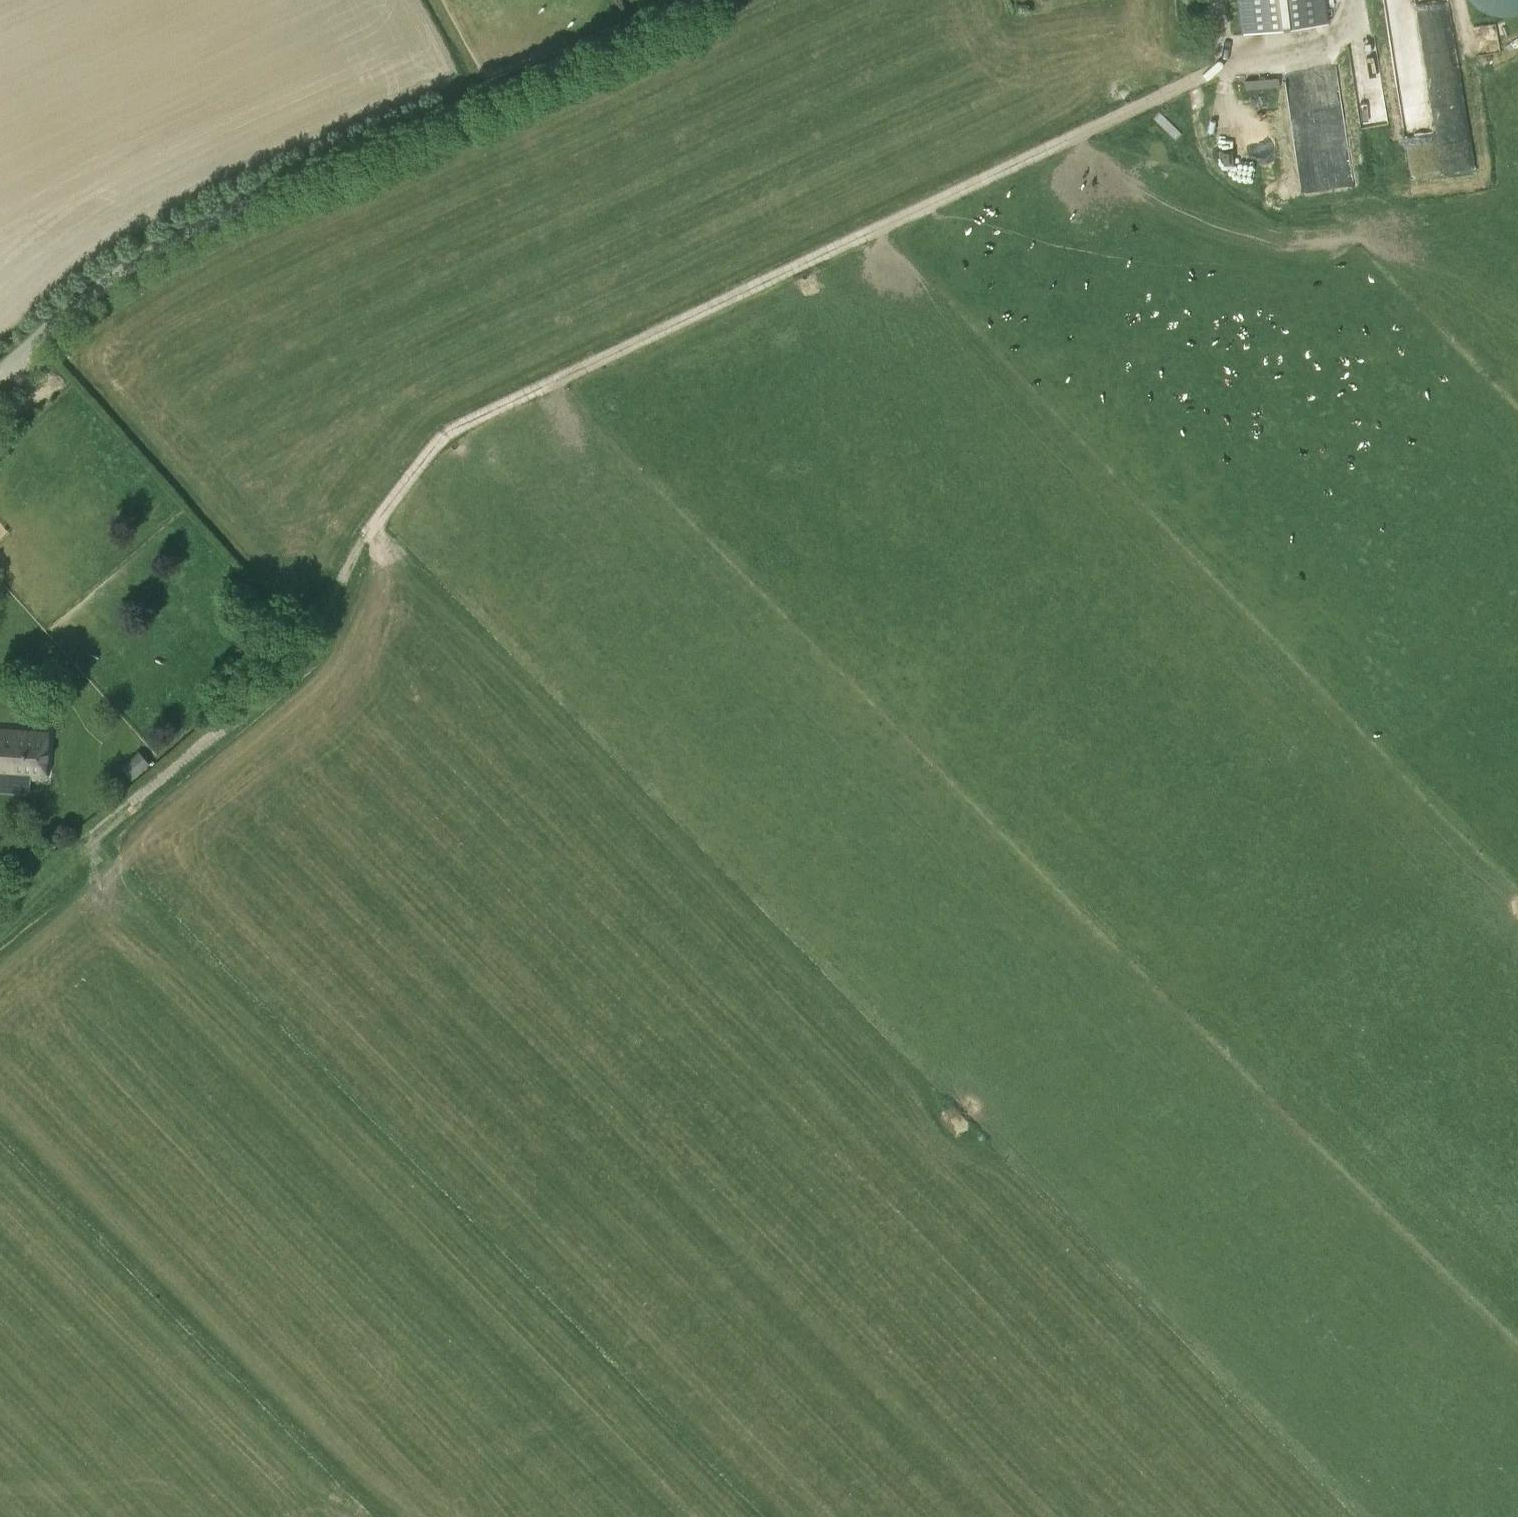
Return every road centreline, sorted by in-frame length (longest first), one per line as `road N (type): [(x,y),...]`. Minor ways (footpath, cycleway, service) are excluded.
road 1 (unclassified): [(0,384),(147,259),(223,214),(704,0)]

